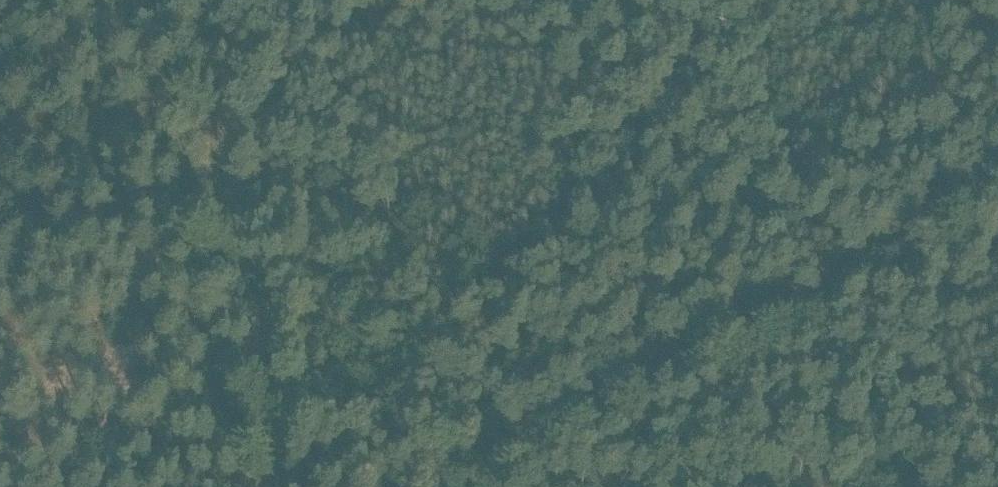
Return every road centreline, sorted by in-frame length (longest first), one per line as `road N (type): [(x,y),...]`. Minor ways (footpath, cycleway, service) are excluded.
road 1 (track): [(434,486),(782,305),(997,176)]
road 2 (track): [(221,172),(271,486)]
road 3 (track): [(172,0),(0,100)]
road 4 (track): [(221,172),(192,0)]

